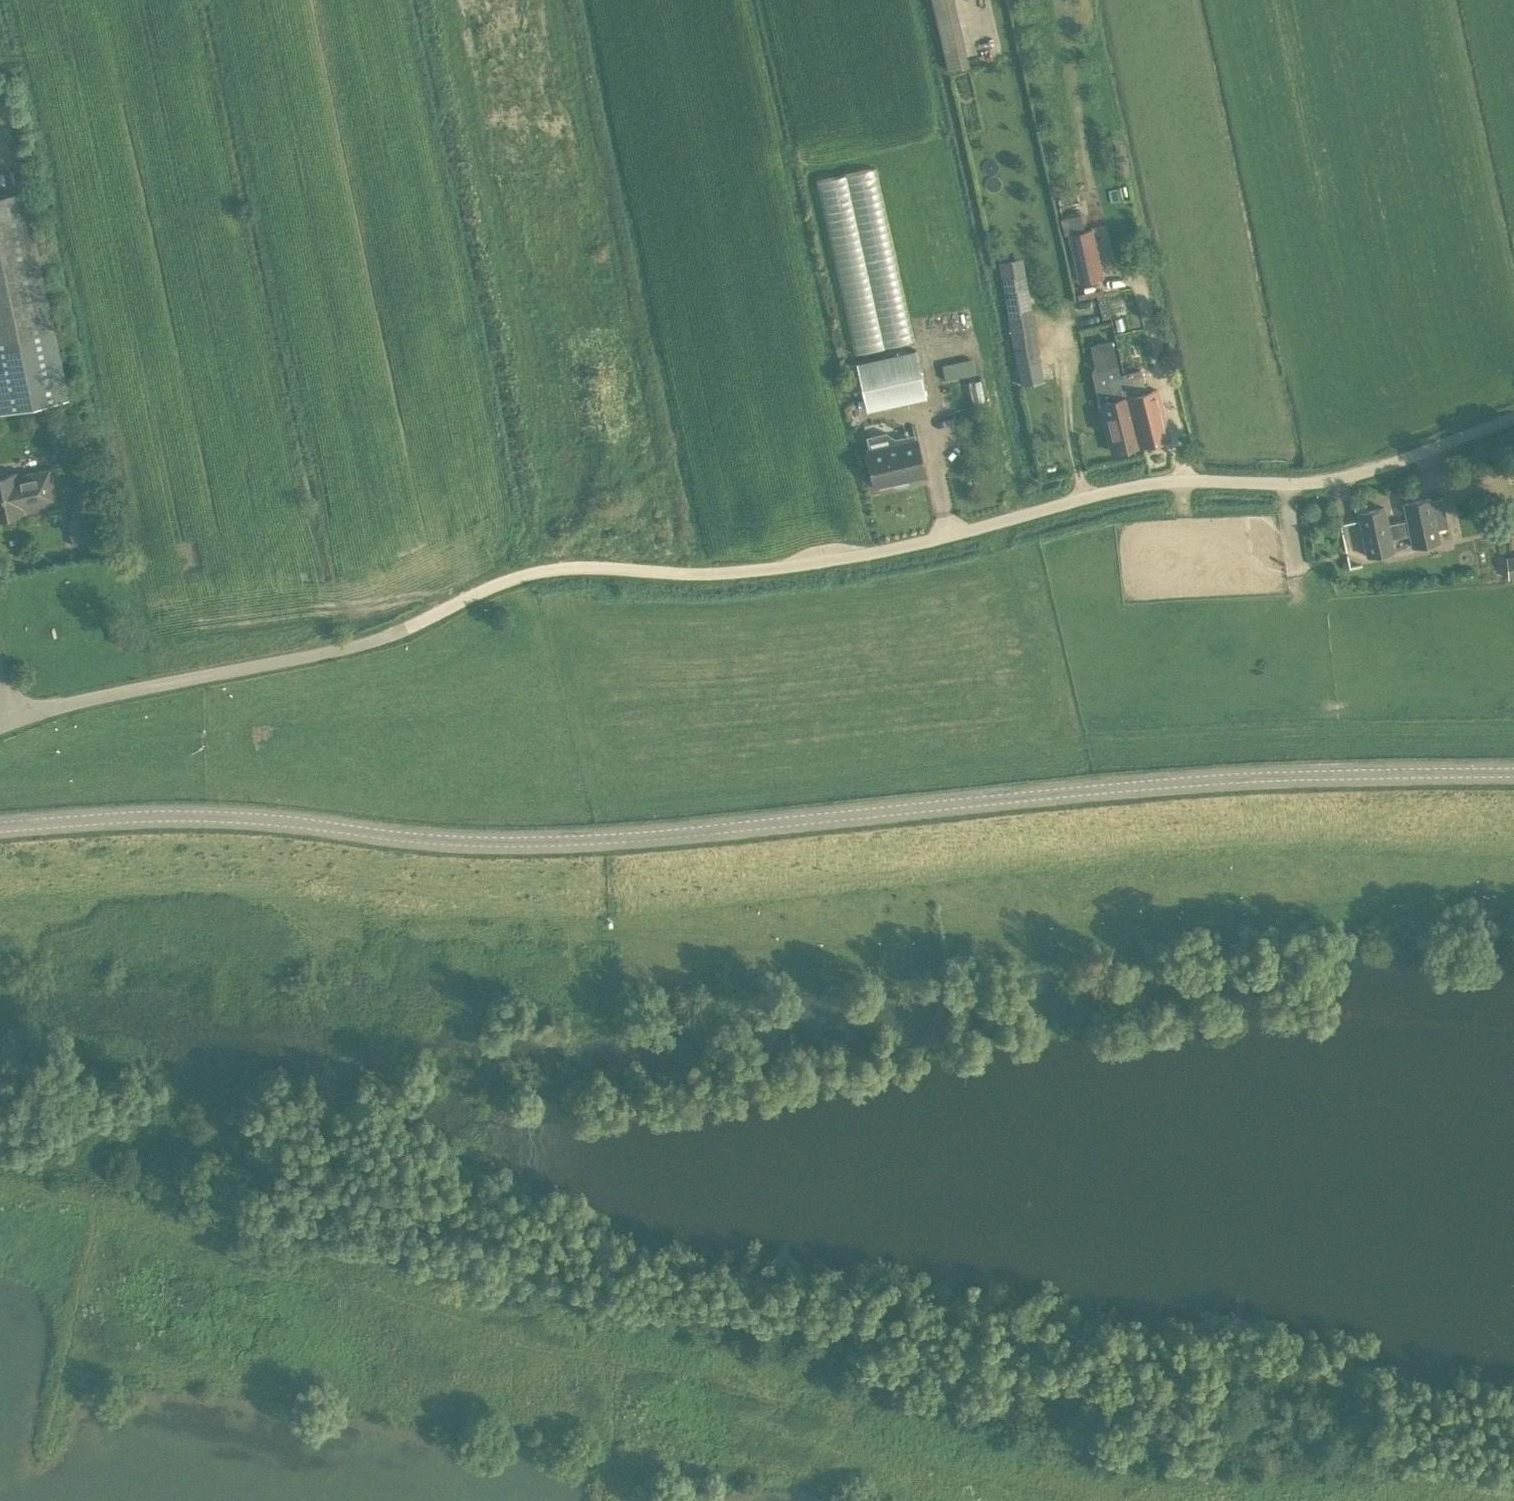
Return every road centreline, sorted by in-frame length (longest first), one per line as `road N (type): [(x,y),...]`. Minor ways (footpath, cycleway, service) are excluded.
road 1 (unclassified): [(0,725),(101,697),(329,653),(543,571),(724,573),(834,559),(1183,479),(1342,478),(1513,416)]
road 2 (tertiary): [(1513,773),(1262,776),(543,843),(431,841),(203,815),(0,827)]

